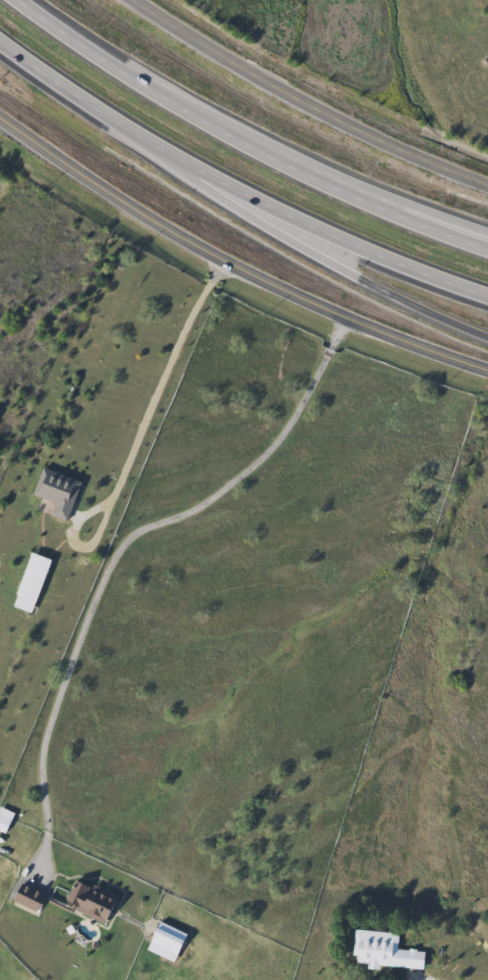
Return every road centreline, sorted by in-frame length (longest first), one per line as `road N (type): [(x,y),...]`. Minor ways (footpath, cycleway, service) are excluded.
road 1 (residential): [(0,114),(260,280),(387,337),(487,369)]
road 2 (motorway): [(487,248),(268,154),(17,0)]
road 3 (residential): [(138,0),(272,85),(487,183)]
road 4 (motorway): [(165,154),(180,174),(241,213),(487,336)]
road 5 (motorway): [(165,154),(487,293)]
road 6 (motorway): [(0,40),(165,154)]
road 7 (motorway): [(487,230),(360,194)]

